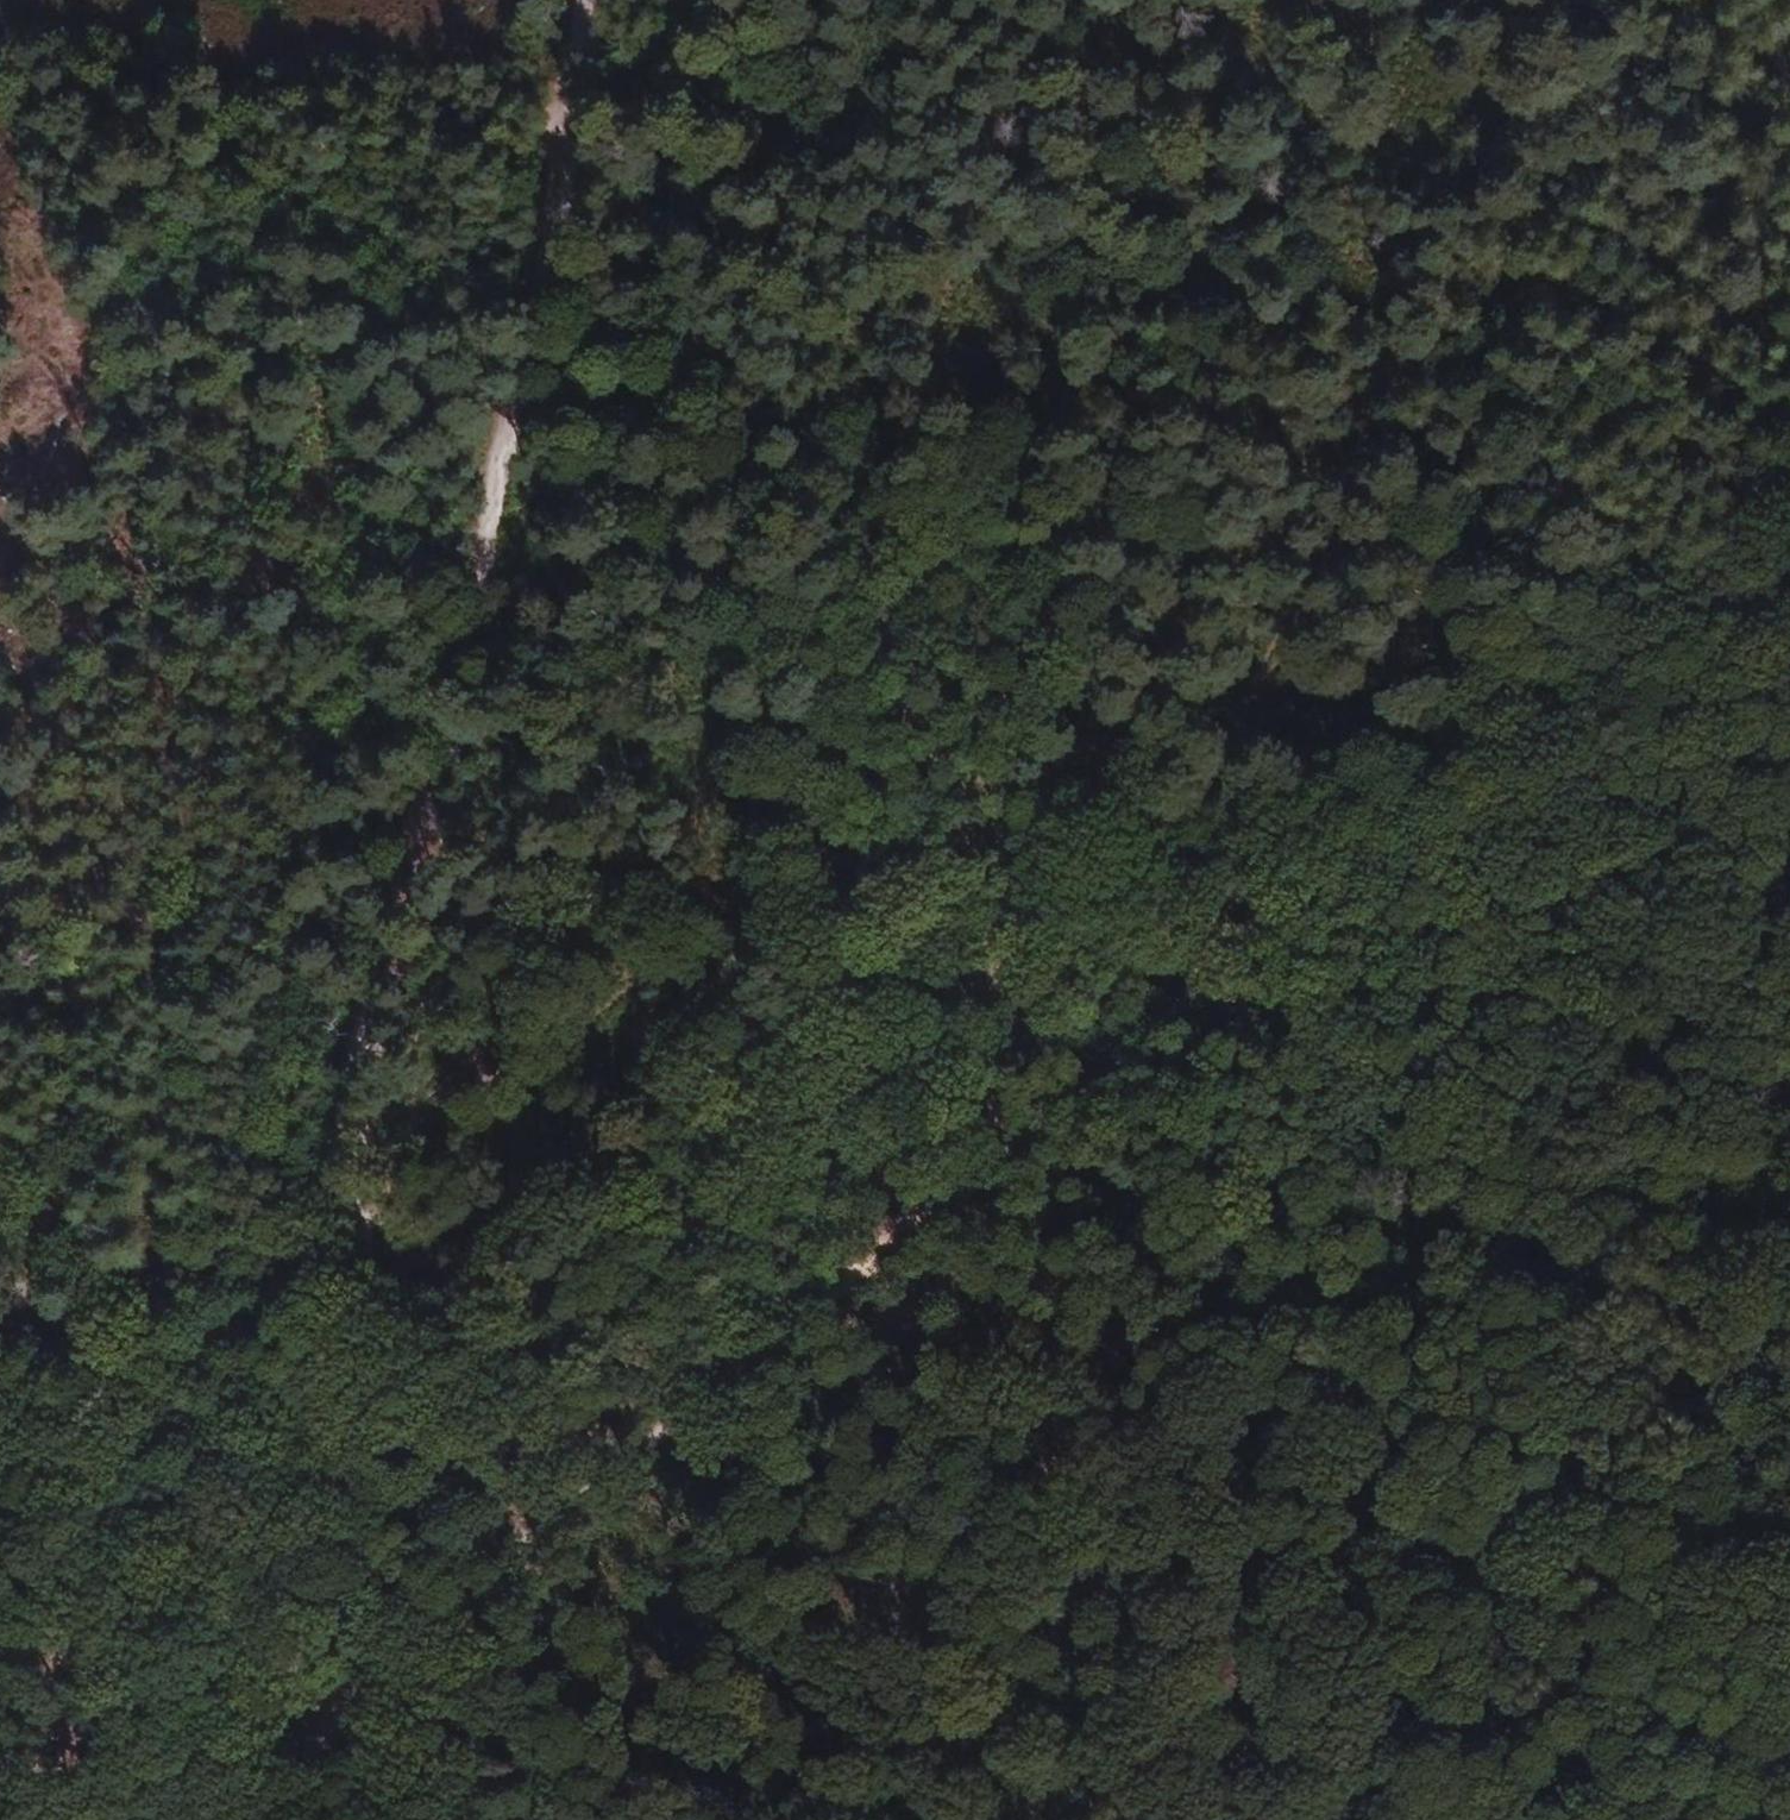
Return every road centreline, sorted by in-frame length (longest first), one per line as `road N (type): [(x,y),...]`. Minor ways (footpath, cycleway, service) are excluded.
road 1 (track): [(320,1678),(835,1296),(988,1167),(1497,778),(1709,637),(1789,560)]
road 2 (track): [(560,0),(449,703),(338,1153),(295,1446),(320,1678)]
road 3 (track): [(0,1554),(702,1819)]
road 4 (track): [(336,1819),(320,1678)]

